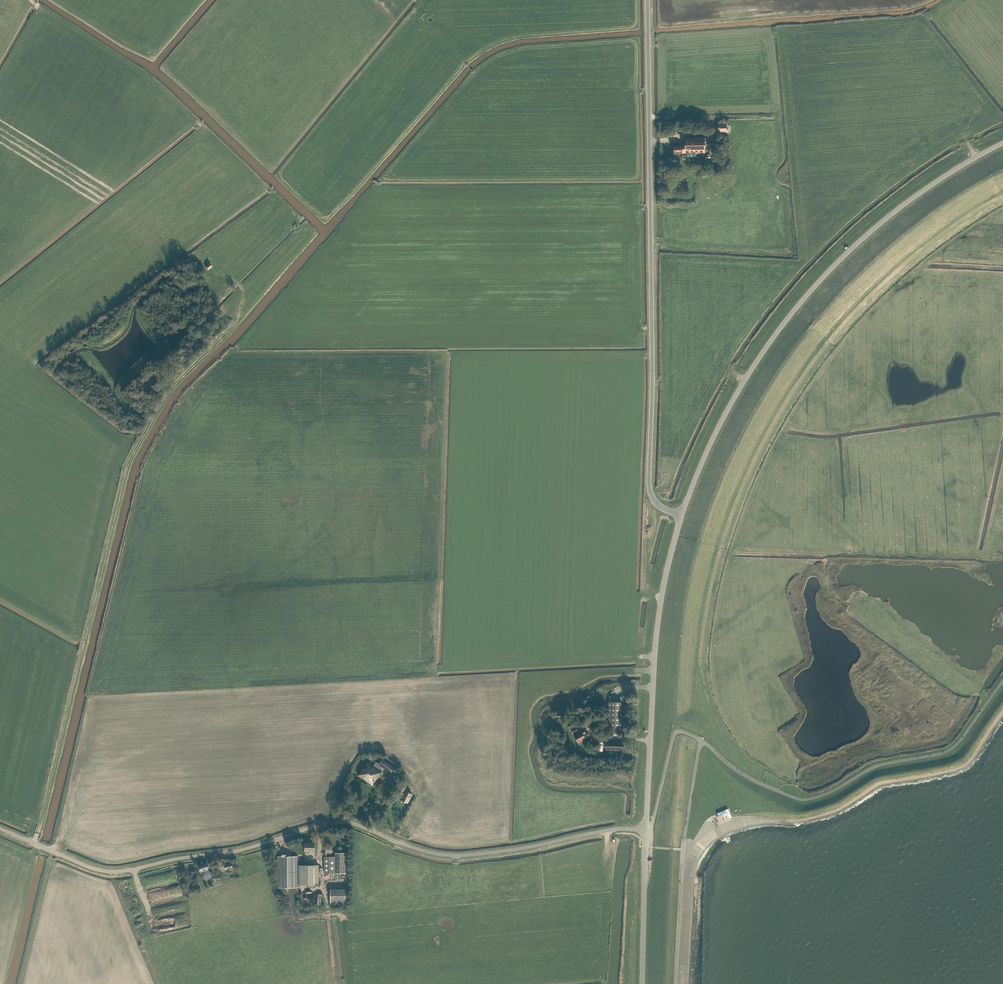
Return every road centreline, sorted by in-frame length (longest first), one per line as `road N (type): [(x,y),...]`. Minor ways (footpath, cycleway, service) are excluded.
road 1 (unclassified): [(59,855),(112,873),(229,853),(333,822),(451,856),(646,829)]
road 2 (tertiary): [(681,515),(660,506),(649,480),(647,0)]
road 3 (tertiary): [(681,515),(740,388),(820,281),(901,206),(1002,143)]
road 4 (tertiary): [(646,829),(658,622),(681,515)]
road 5 (tertiary): [(641,983),(646,829)]
road 6 (track): [(321,859),(337,983)]

